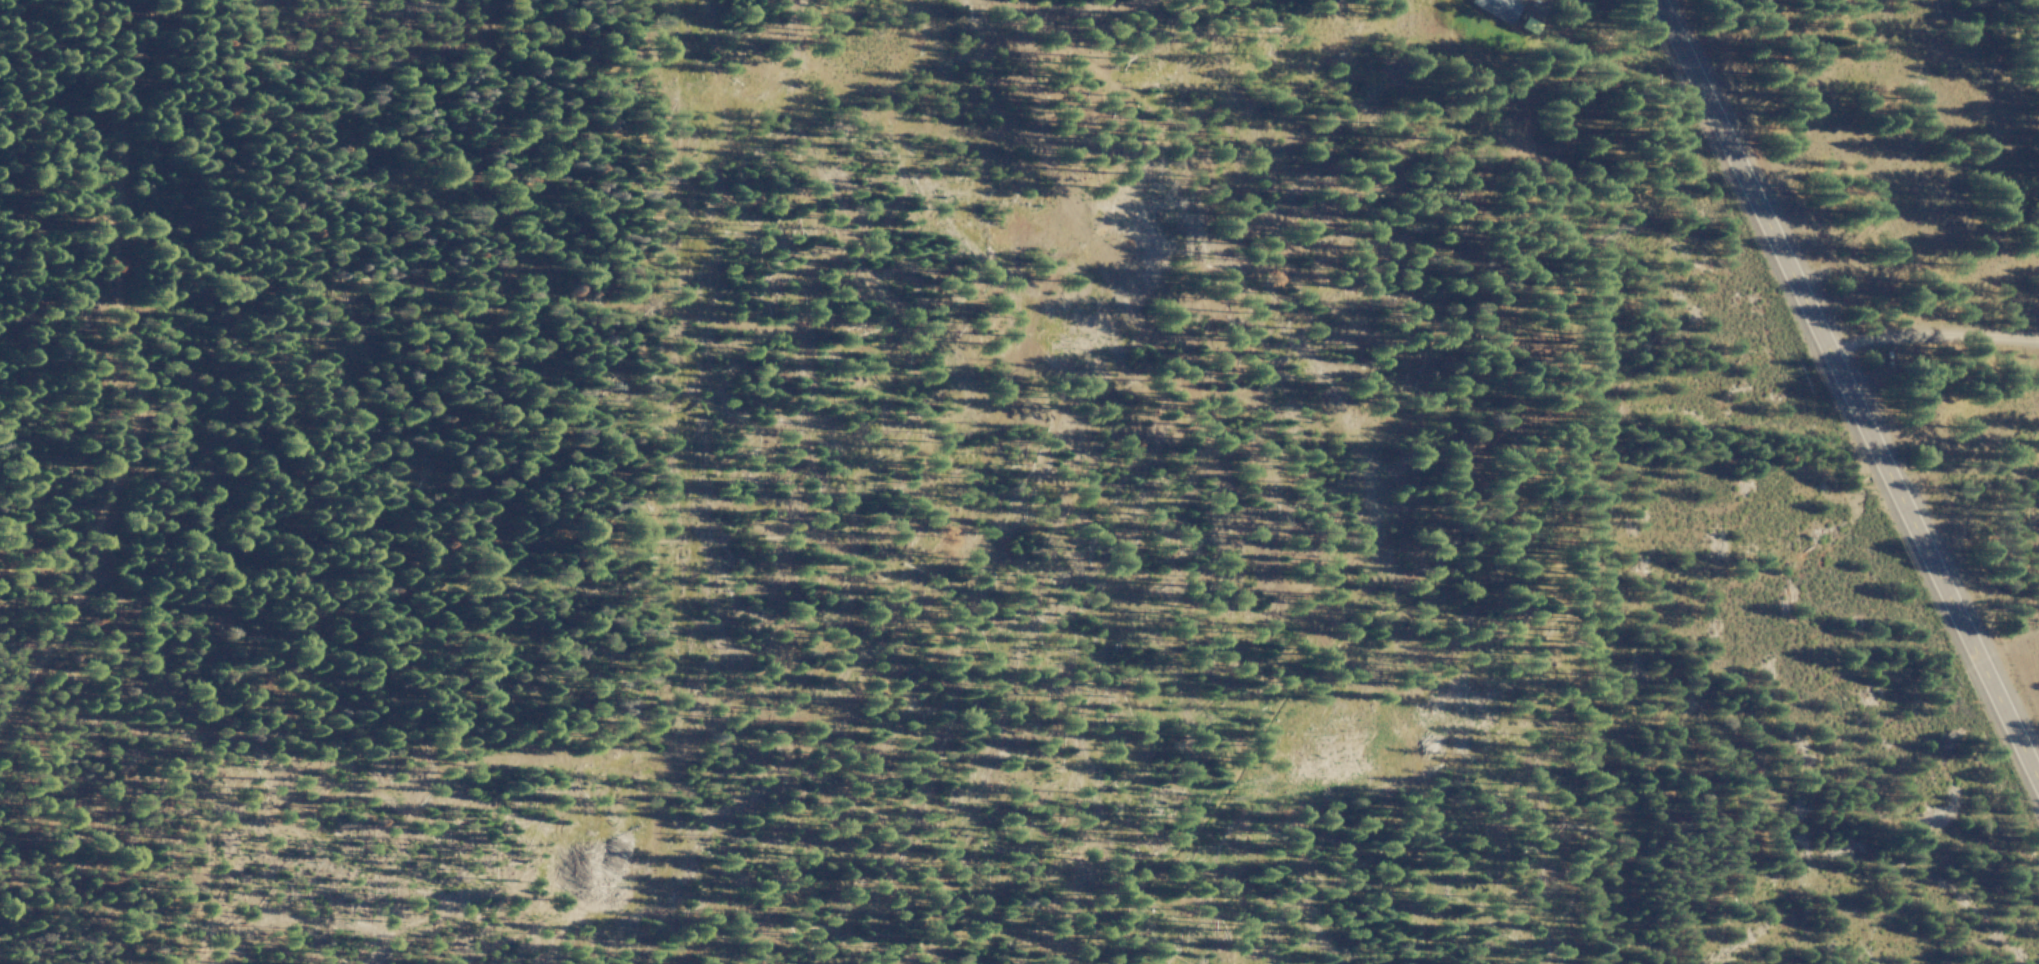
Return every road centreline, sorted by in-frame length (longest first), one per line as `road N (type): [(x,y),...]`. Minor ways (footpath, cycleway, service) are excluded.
road 1 (track): [(0,963),(141,752),(164,676),(199,380),(195,0)]
road 2 (secondary): [(2038,785),(1652,0)]

